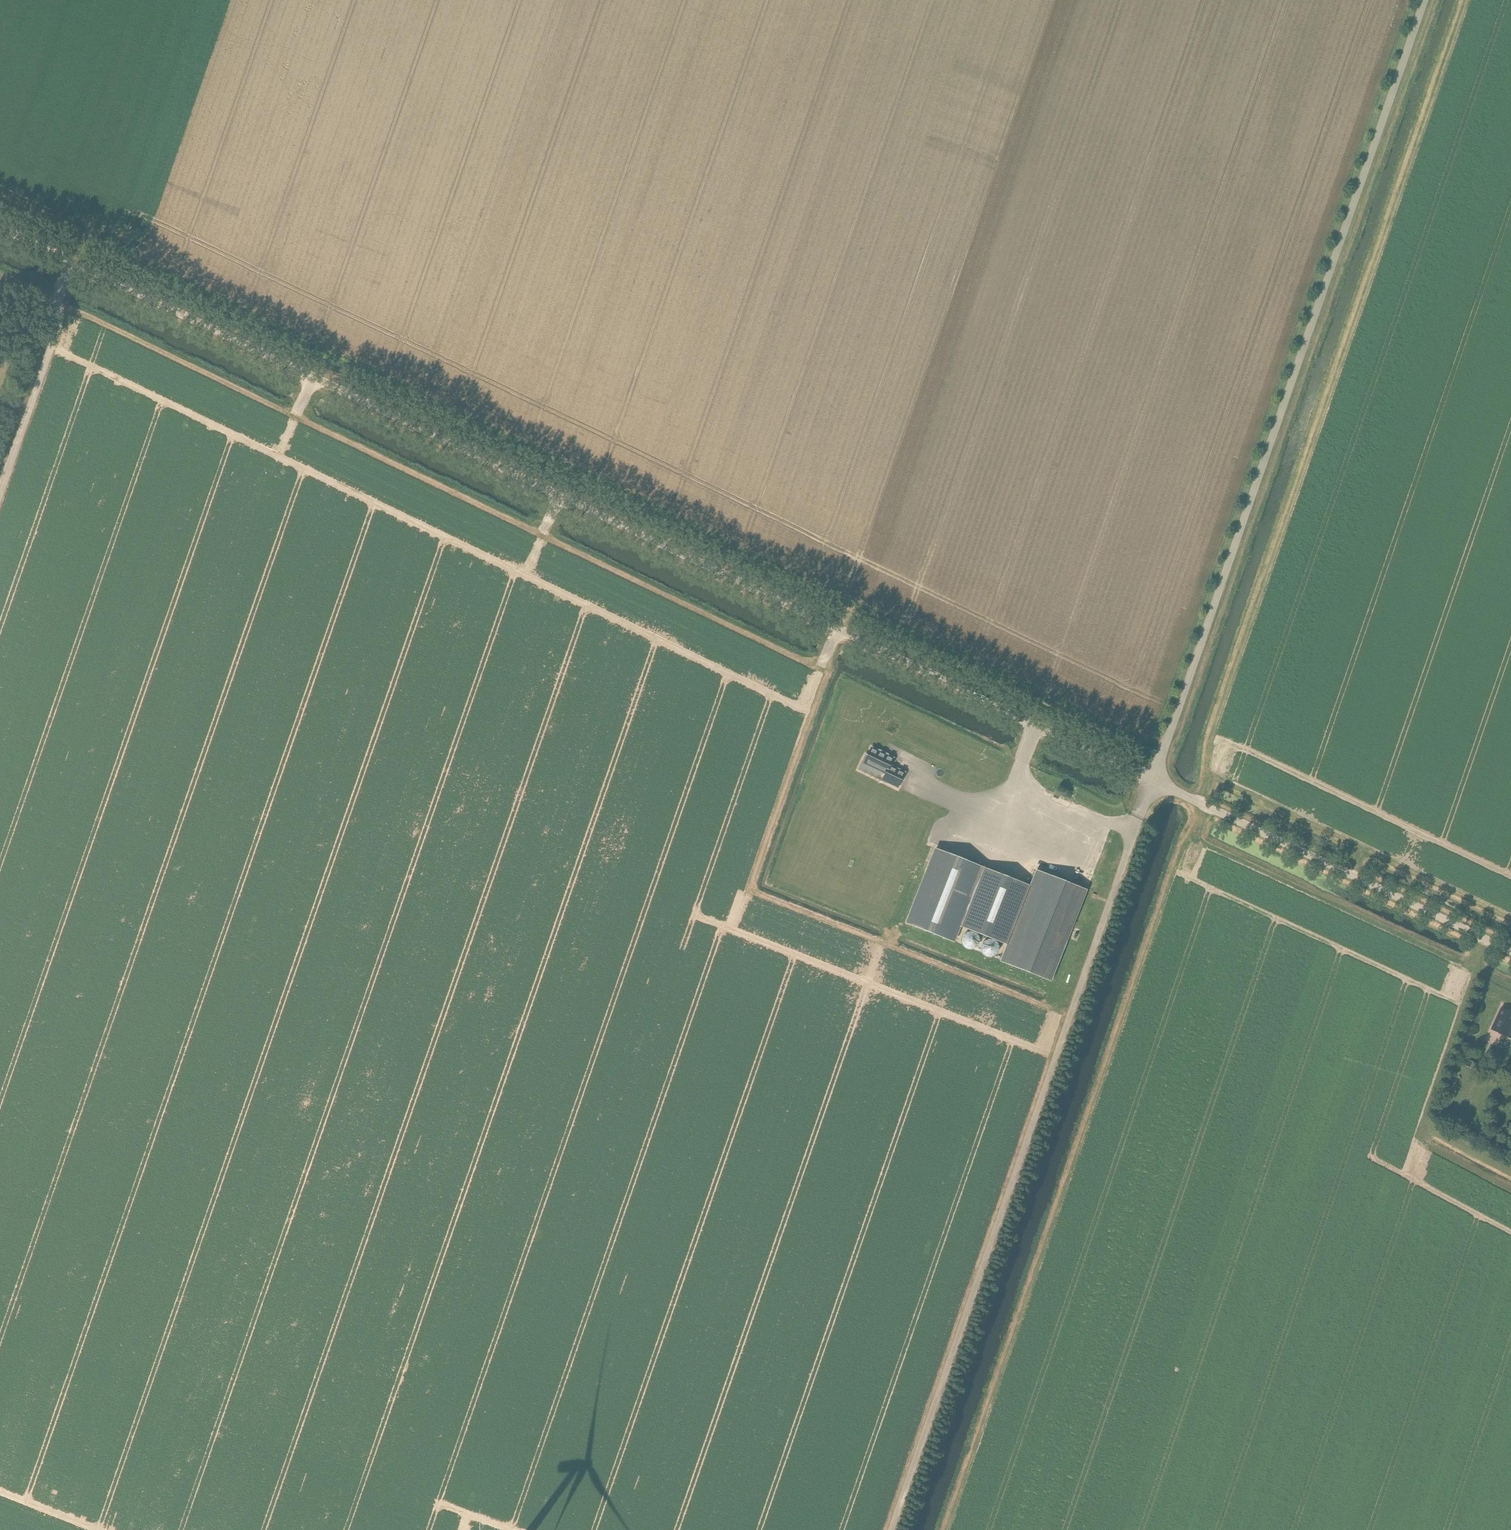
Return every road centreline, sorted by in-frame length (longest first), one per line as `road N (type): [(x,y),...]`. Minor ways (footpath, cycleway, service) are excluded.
road 1 (track): [(0,275),(828,673),(750,892),(1070,1016)]
road 2 (track): [(1162,753),(0,198)]
road 3 (unclassified): [(1153,781),(0,226)]
road 4 (track): [(1467,0),(1216,727),(1209,774),(1510,919)]
road 5 (unclassified): [(1153,781),(1424,0)]
road 6 (unclassified): [(892,1529),(1153,781)]
road 7 (unclassified): [(1510,951),(1153,781)]
road 8 (track): [(1510,1172),(1428,1128),(1420,1143),(1510,1192)]
road 9 (track): [(886,945),(925,848),(971,808)]

